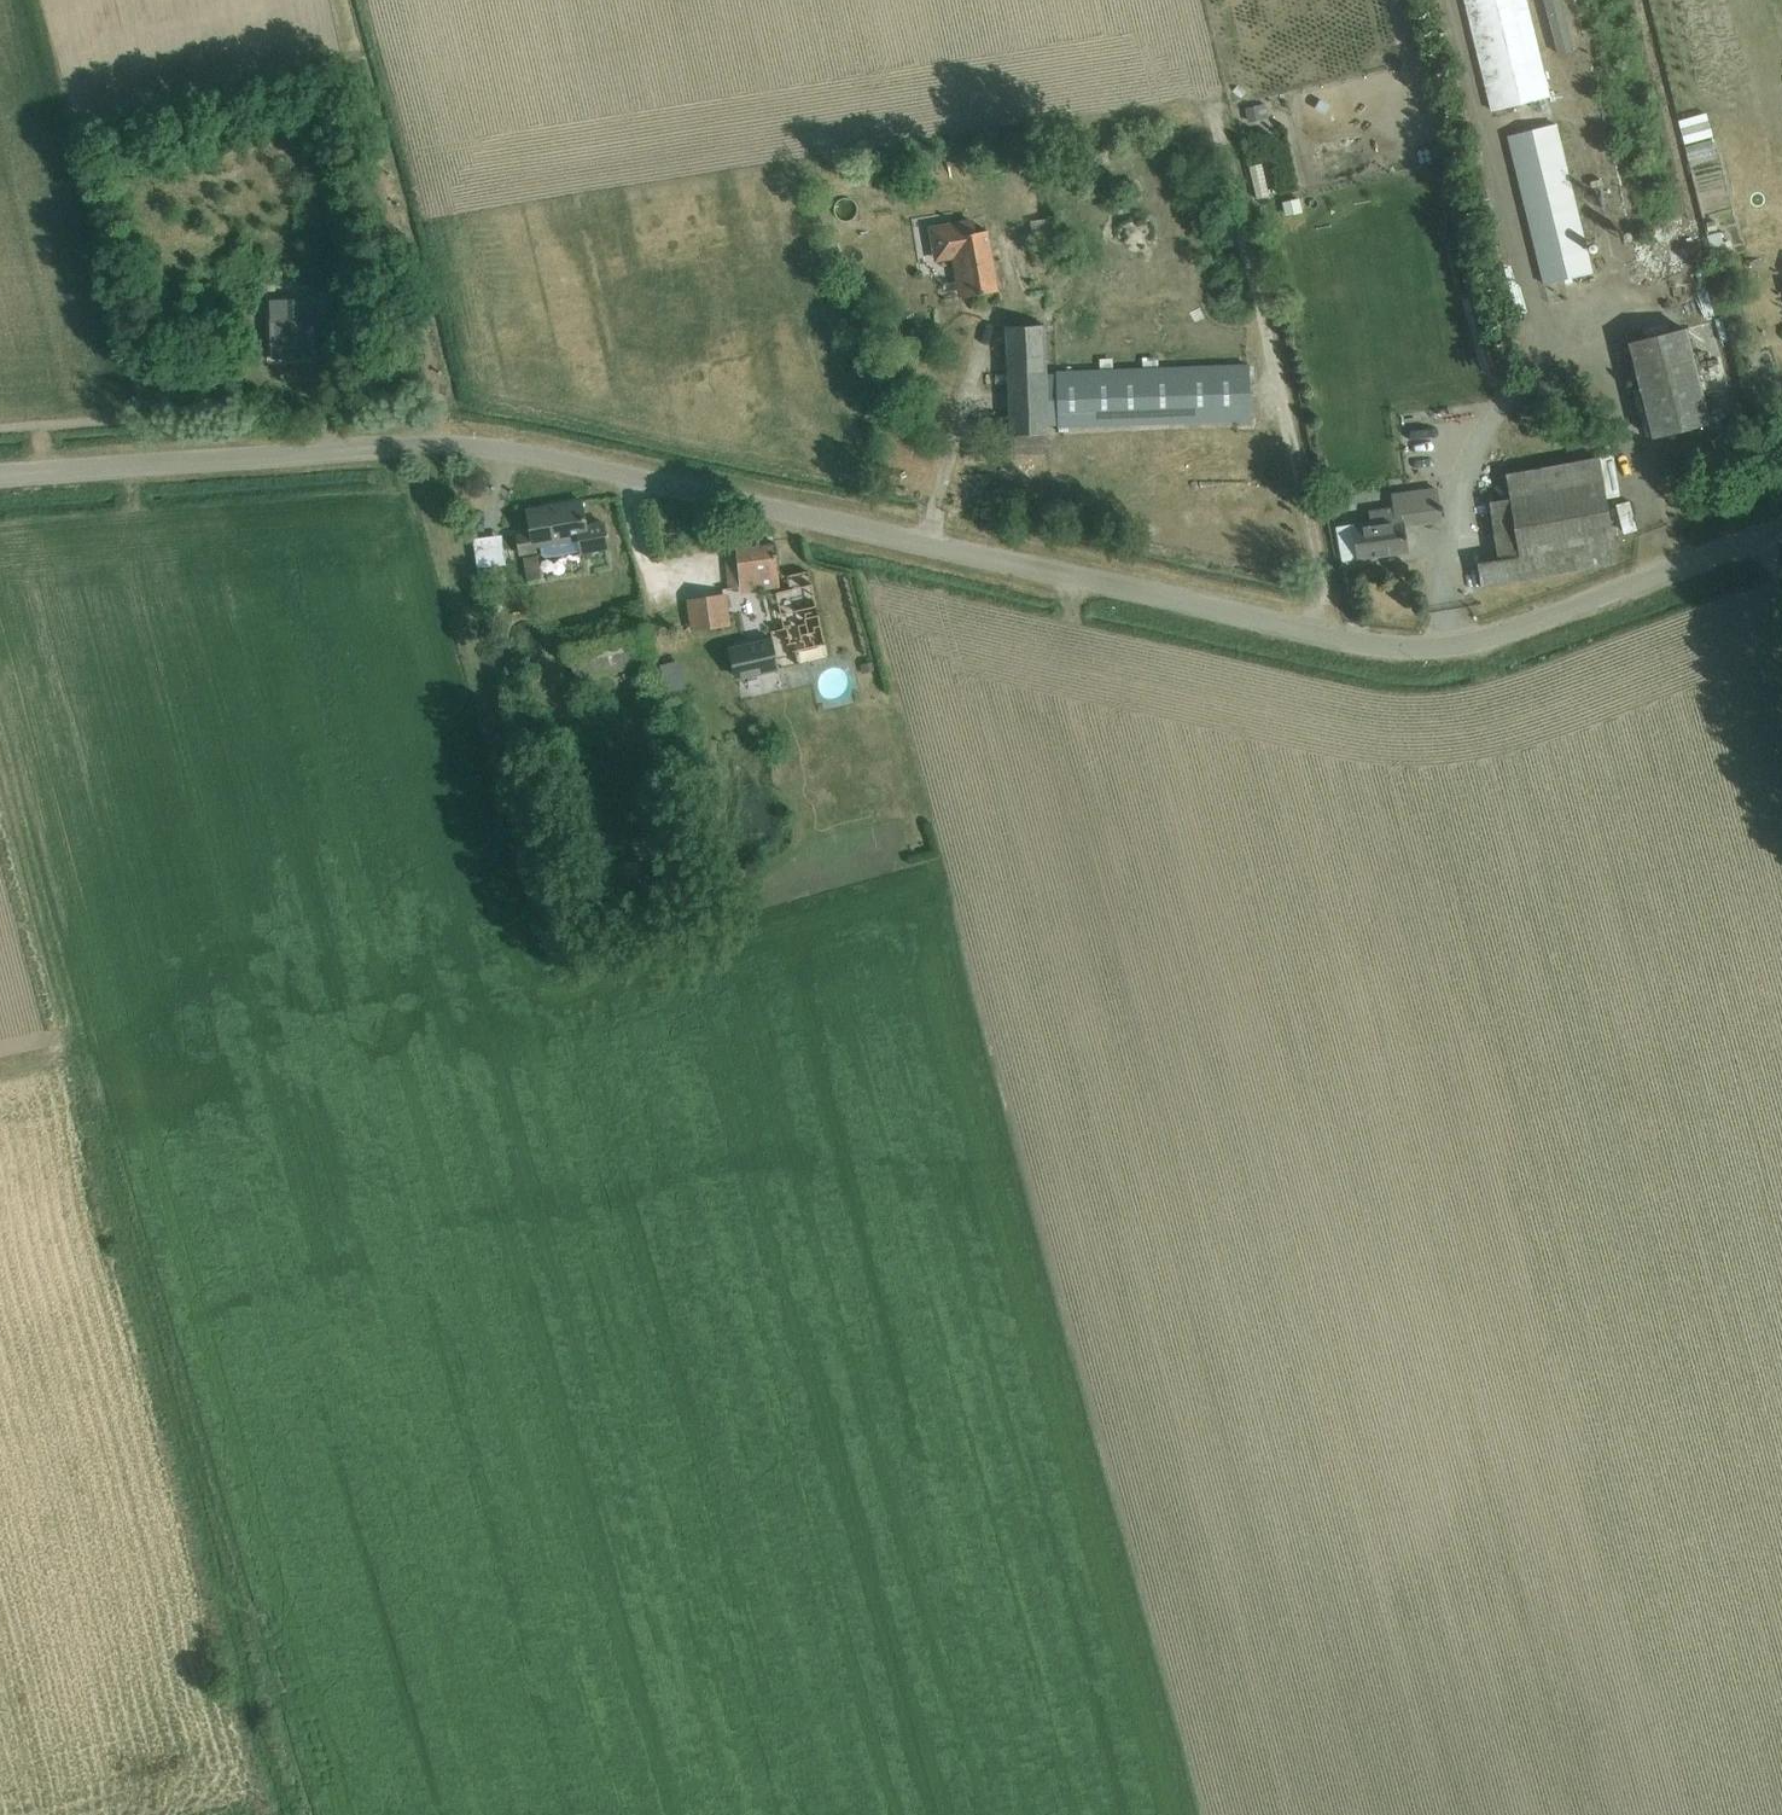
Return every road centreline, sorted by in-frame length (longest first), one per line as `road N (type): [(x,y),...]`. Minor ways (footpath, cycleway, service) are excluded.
road 1 (unclassified): [(0,474),(373,448),(488,449),(1321,634),(1431,648),(1474,642),(1781,531)]

